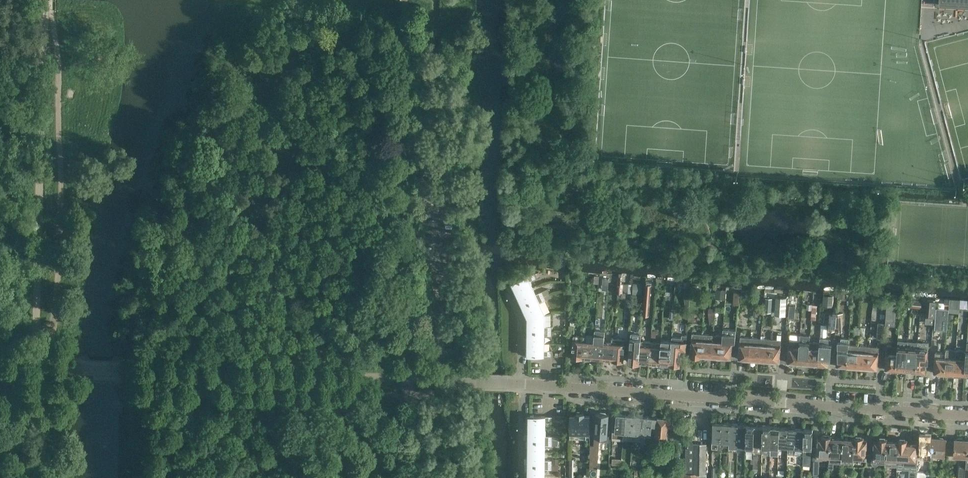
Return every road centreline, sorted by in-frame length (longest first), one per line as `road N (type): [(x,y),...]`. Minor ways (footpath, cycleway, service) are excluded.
road 1 (residential): [(967,416),(507,384)]

